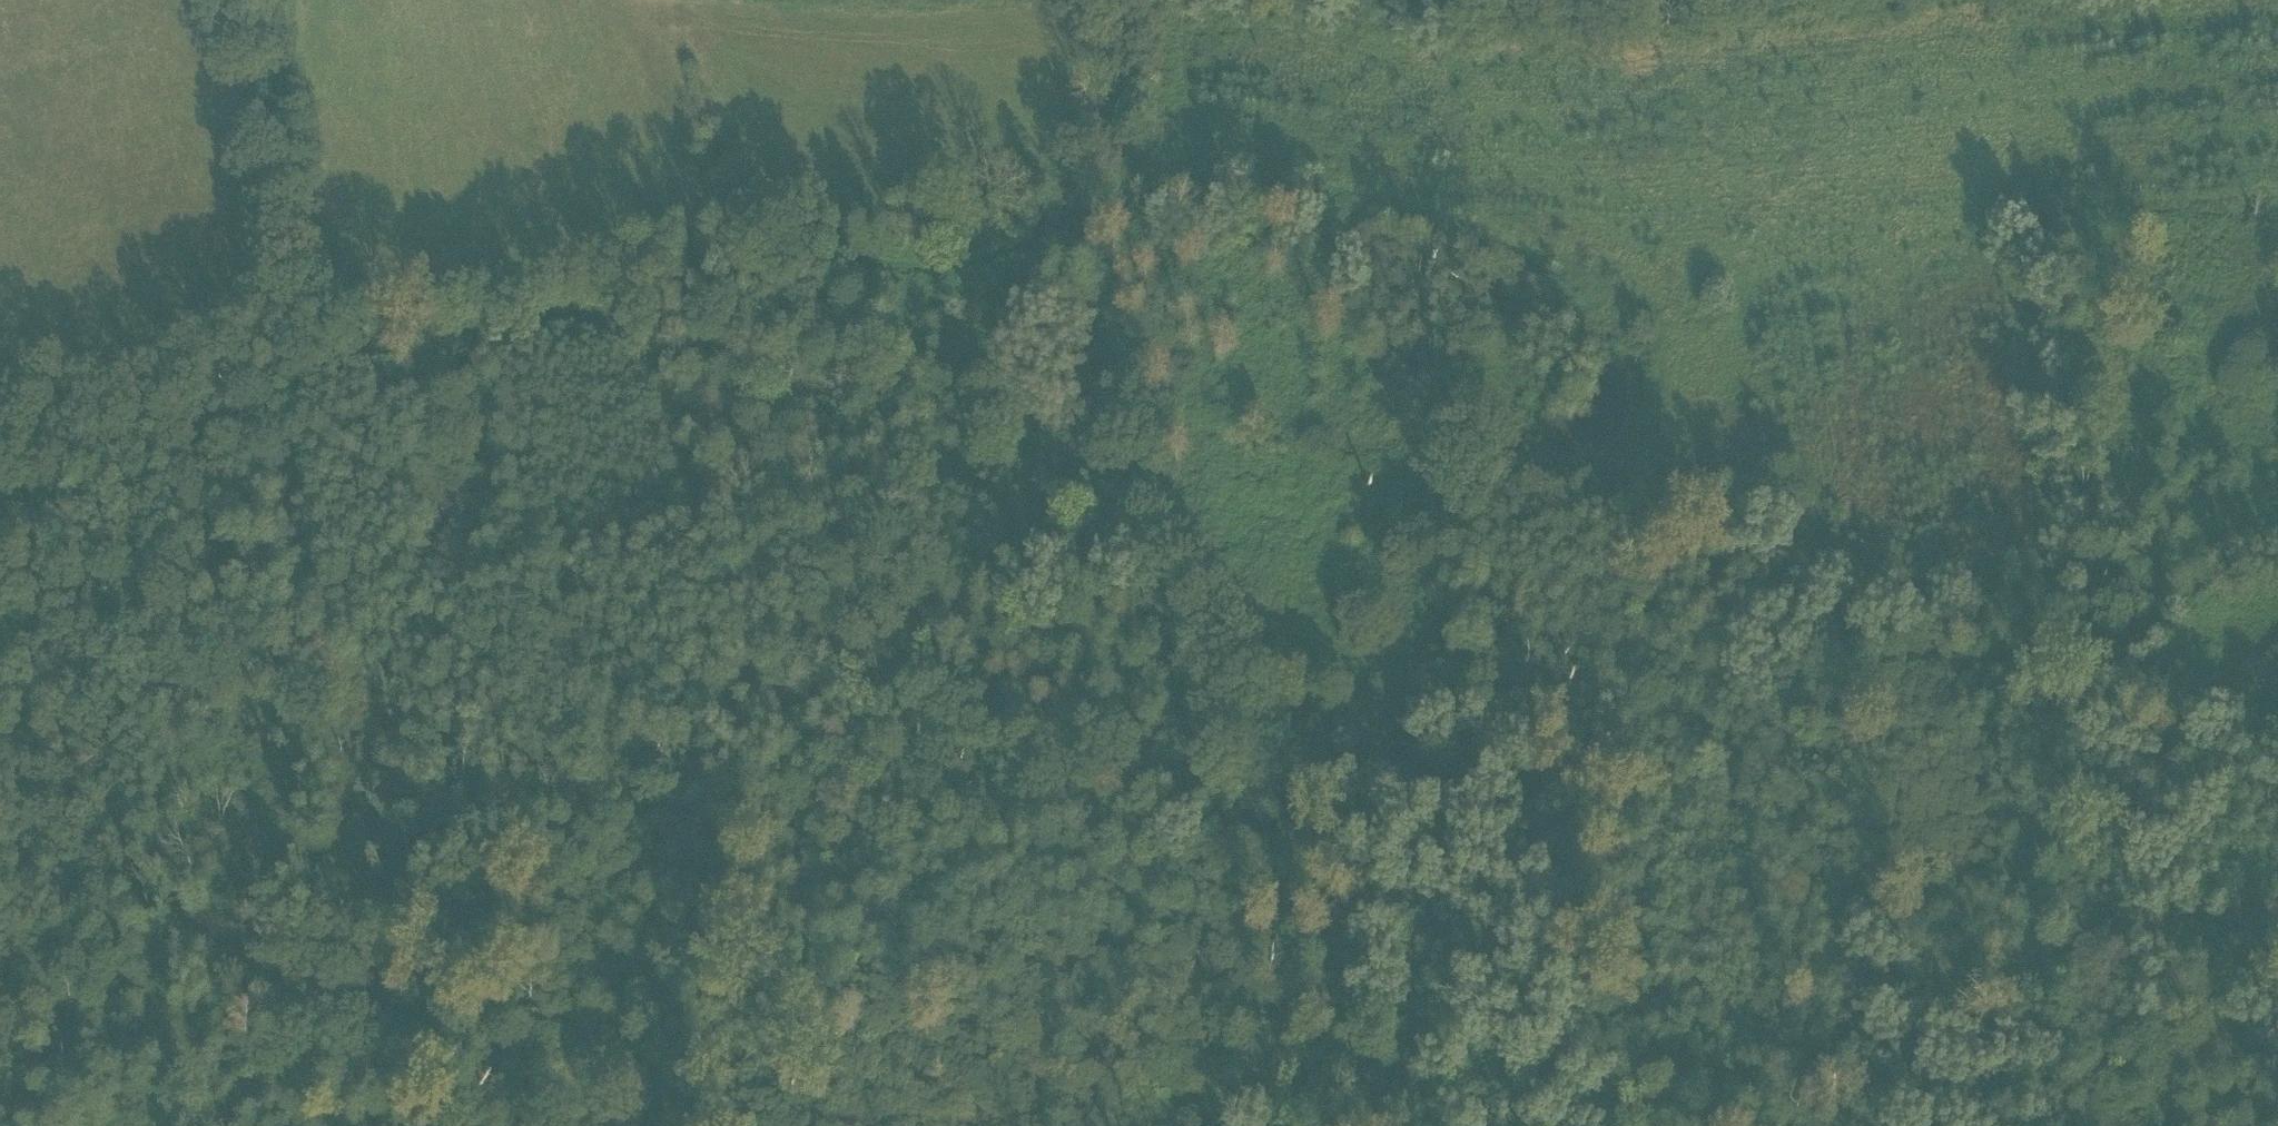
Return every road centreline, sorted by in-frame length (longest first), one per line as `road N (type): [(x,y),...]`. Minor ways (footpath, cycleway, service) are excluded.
road 1 (track): [(1138,0),(1097,224),(1023,238),(892,238),(754,255),(370,332),(90,462),(26,461)]

